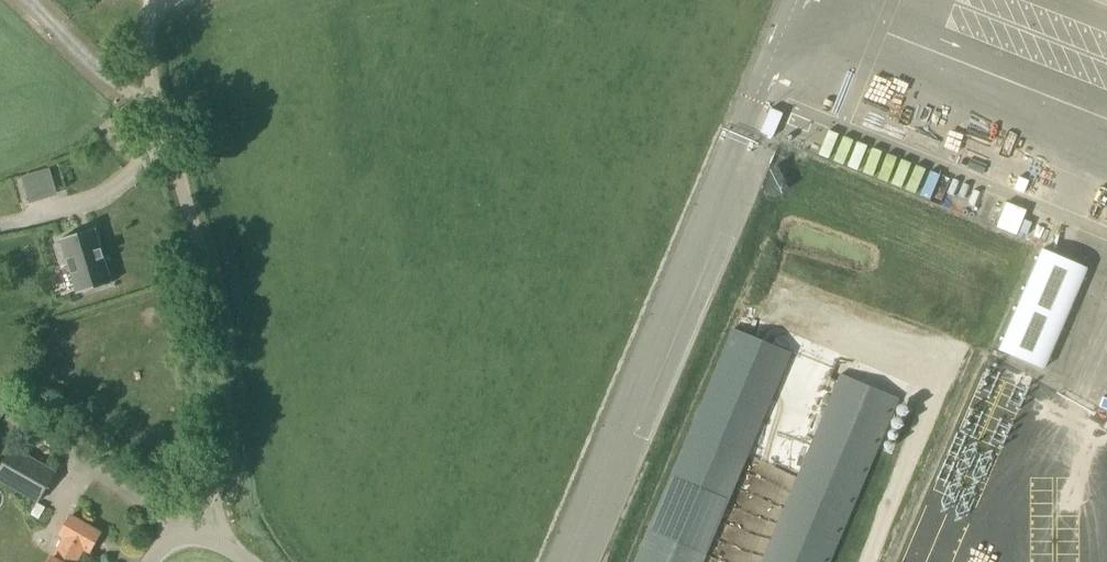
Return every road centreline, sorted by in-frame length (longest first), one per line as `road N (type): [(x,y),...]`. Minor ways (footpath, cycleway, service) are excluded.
road 1 (unclassified): [(226,442),(211,291),(150,93),(146,28)]

